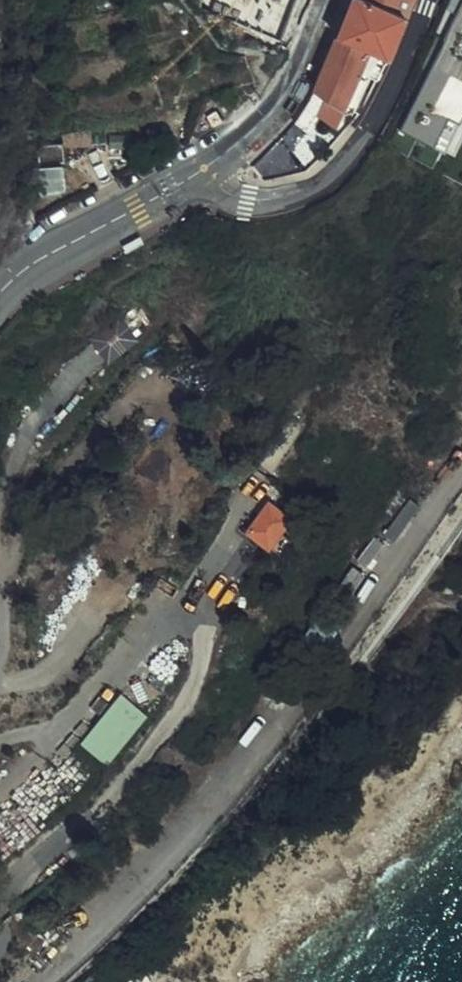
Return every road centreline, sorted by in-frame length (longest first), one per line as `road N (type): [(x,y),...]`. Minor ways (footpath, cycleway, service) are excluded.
road 1 (residential): [(427,0),(377,108),(325,177),(293,191),(248,196),(225,194),(197,171)]
road 2 (track): [(0,650),(4,524),(18,466),(38,414),(107,361)]
road 3 (track): [(197,606),(163,614),(59,729),(0,742)]
road 4 (primary): [(0,293),(39,261),(197,171)]
road 5 (primary): [(332,0),(275,108),(197,171)]

